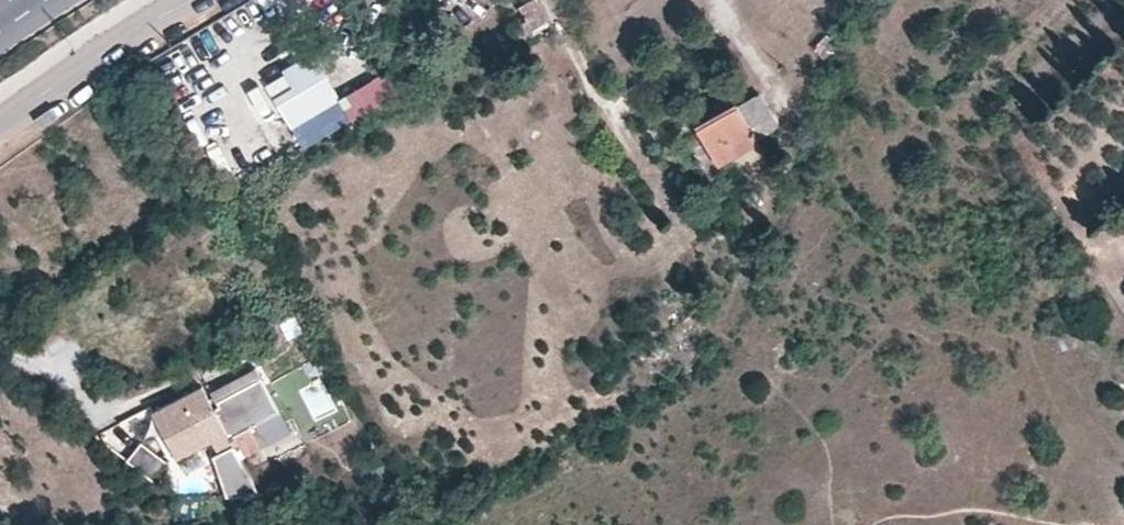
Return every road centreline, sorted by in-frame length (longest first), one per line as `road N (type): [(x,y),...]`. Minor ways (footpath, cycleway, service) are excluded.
road 1 (unclassified): [(0,126),(111,41),(190,0)]

